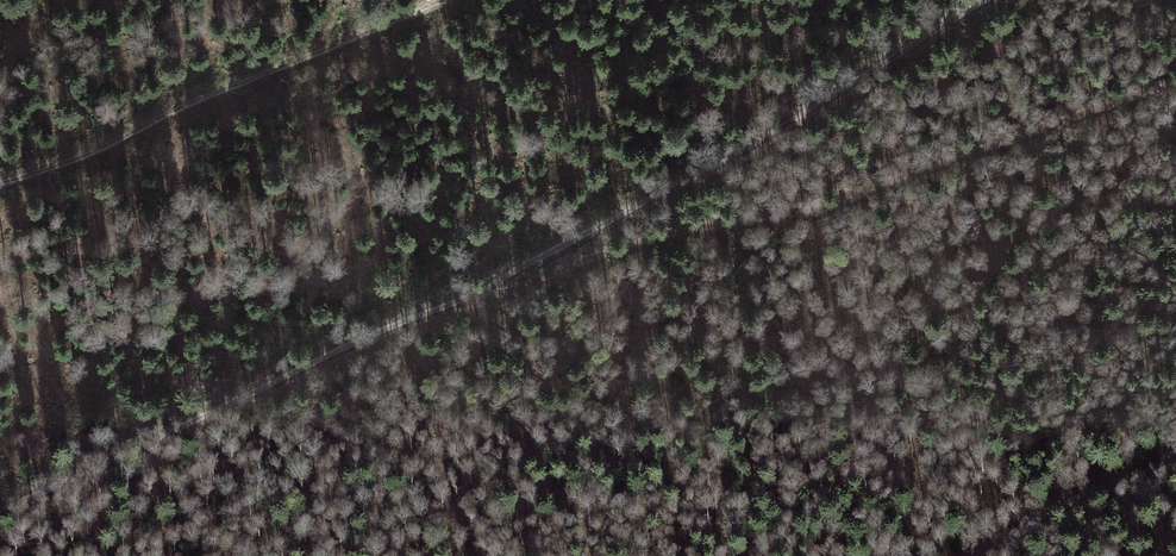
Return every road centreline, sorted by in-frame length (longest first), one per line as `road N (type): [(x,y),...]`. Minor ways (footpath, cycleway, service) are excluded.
road 1 (track): [(996,0),(465,299),(0,516)]
road 2 (track): [(1175,87),(1127,97),(869,190),(465,299)]
road 3 (track): [(443,0),(191,101),(99,151),(0,184)]
road 4 (track): [(1003,555),(1080,498),(1175,460)]

